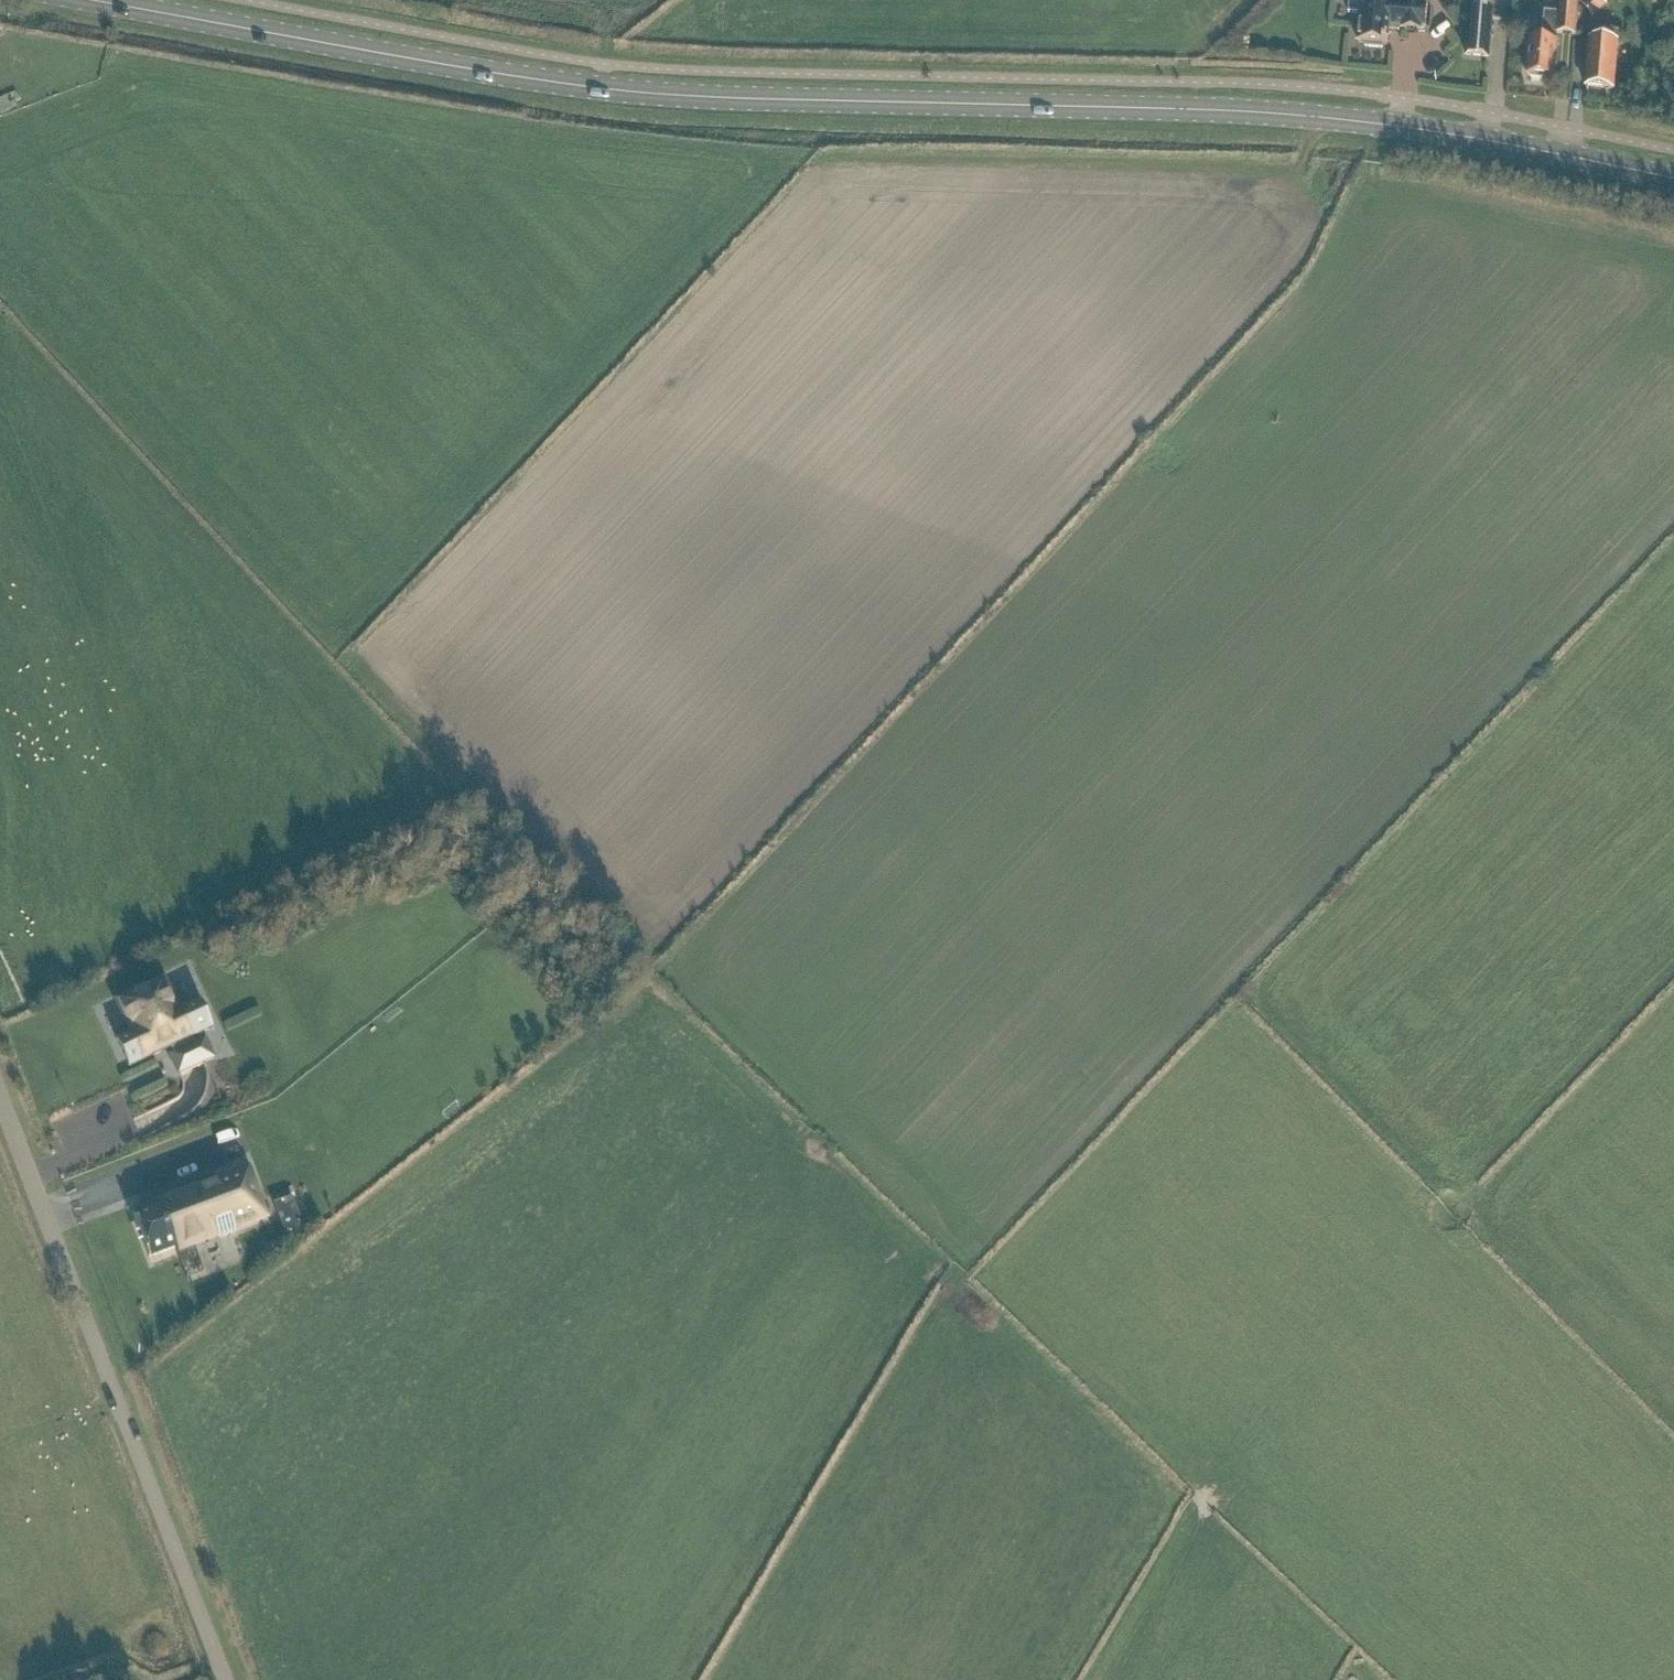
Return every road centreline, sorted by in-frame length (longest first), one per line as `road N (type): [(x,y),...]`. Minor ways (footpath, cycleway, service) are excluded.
road 1 (tertiary): [(1673,181),(1431,135),(1281,117),(691,100),(532,83),(74,0)]
road 2 (unclassified): [(224,1679),(0,1097)]

